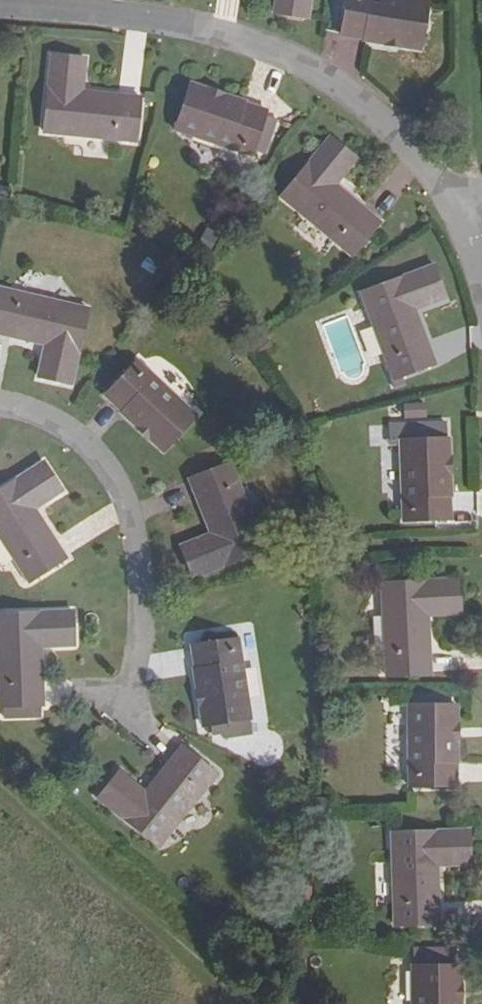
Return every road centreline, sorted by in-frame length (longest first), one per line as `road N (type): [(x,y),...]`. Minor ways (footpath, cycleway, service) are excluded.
road 1 (residential): [(0,13),(186,34),(271,56),(343,104),(409,161),(436,198)]
road 2 (residential): [(134,707),(141,579),(123,486),(85,446),(0,410)]
road 3 (track): [(251,1003),(0,770)]

